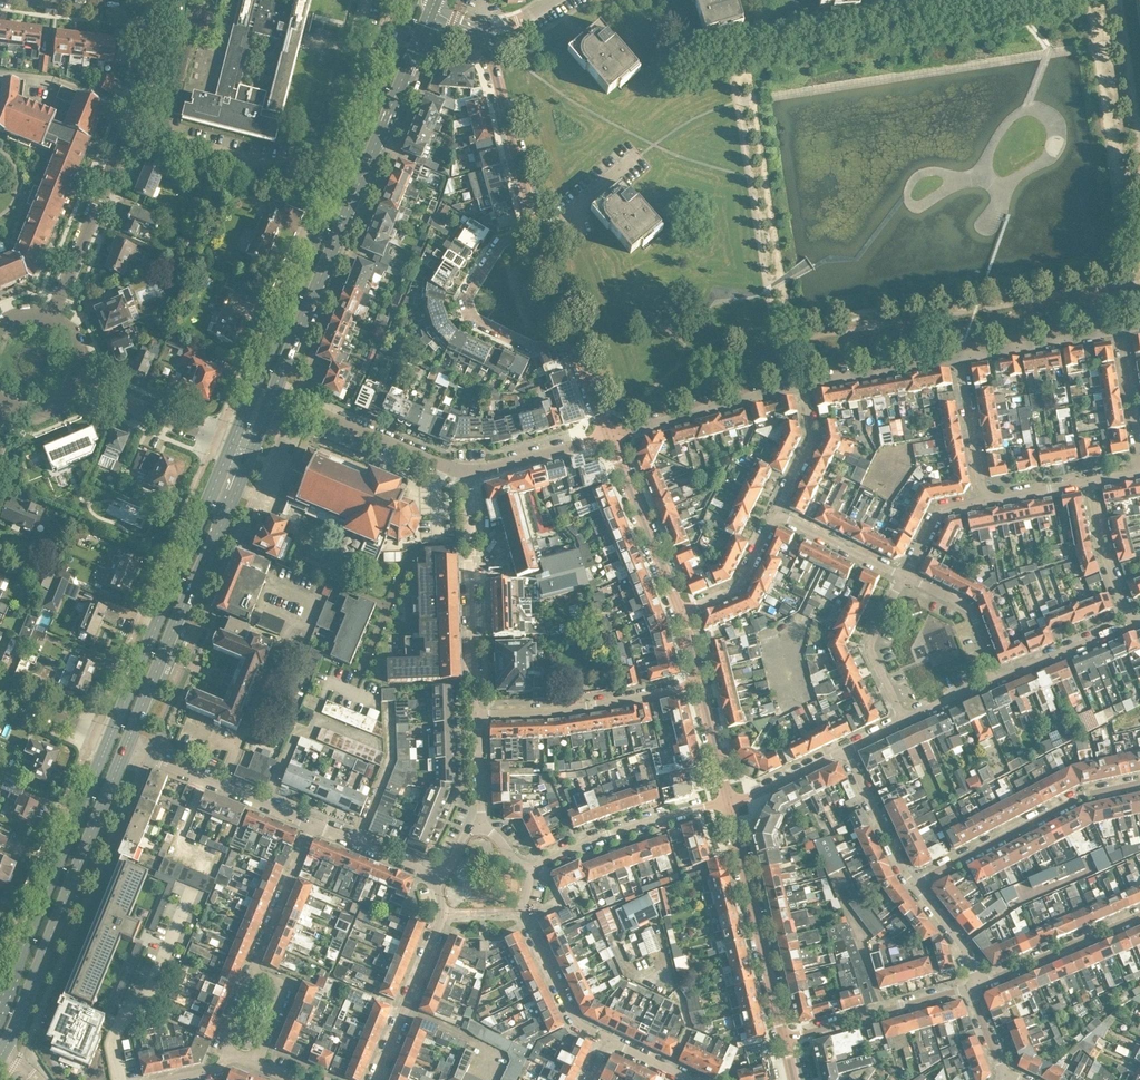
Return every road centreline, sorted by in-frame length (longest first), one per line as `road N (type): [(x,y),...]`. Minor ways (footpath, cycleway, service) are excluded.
road 1 (secondary): [(412,0),(230,446)]
road 2 (secondary): [(273,395),(434,7)]
road 3 (secondary): [(1,1053),(125,747)]
road 4 (residential): [(50,320),(140,99),(153,14)]
road 5 (secondary): [(125,747),(248,454)]
road 6 (secondary): [(230,446),(109,738)]
road 7 (secondary): [(109,738),(0,1002)]
road 8 (unclassified): [(915,883),(1084,795),(1139,784)]
road 9 (unclassified): [(784,1039),(729,802)]
road 10 (residential): [(474,713),(466,473)]
road 11 (residential): [(537,231),(500,243),(469,292),(471,312),(534,348),(572,335)]
road 12 (unclassified): [(698,683),(558,710),(474,713)]
road 13 (residential): [(440,879),(443,912),(375,1079)]
road 14 (residential): [(122,1079),(114,1043),(125,1017),(142,1009),(192,890)]
road 15 (unclassified): [(529,871),(608,833),(729,802)]
road 16 (residential): [(466,473),(273,395)]
road 17 (residential): [(313,824),(125,747)]
road 18 (residential): [(536,228),(492,34)]
road 19 (residential): [(610,435),(802,383)]
road 20 (unclassified): [(605,1038),(574,1020),(523,911),(529,871)]
road 21 (unclassified): [(784,1039),(968,987)]
road 22 (unclassified): [(680,612),(610,435)]
road 23 (unclassified): [(1139,915),(978,984)]
road 24 (residential): [(230,446),(74,380)]
road 25 (residential): [(961,357),(1120,329)]
road 26 (residential): [(802,383),(961,357)]
road 27 (unclassified): [(902,721),(869,647),(905,577)]
road 28 (residential): [(252,970),(313,824)]
road 29 (residential): [(1134,622),(1100,540),(1090,480)]
road 30 (unclassified): [(915,883),(847,750)]
road 31 (residential): [(1134,622),(996,679)]
road 32 (residential): [(610,435),(466,473)]
road 33 (residential): [(905,577),(968,608),(996,679)]
road 34 (residential): [(961,357),(984,500)]
road 35 (unclassified): [(680,612),(743,582),(775,515)]
road 36 (unclassified): [(775,515),(905,577)]
road 37 (unclassified): [(775,515),(813,437),(802,383)]
road 38 (residential): [(440,879),(313,824)]
road 39 (residential): [(847,750),(729,802)]
road 40 (residential): [(536,228),(563,219),(638,157)]
road 41 (unclassified): [(729,802),(698,683)]
road 42 (residential): [(905,577),(938,511),(984,500)]
road 43 (residential): [(255,1067),(283,995),(279,981),(252,970)]

